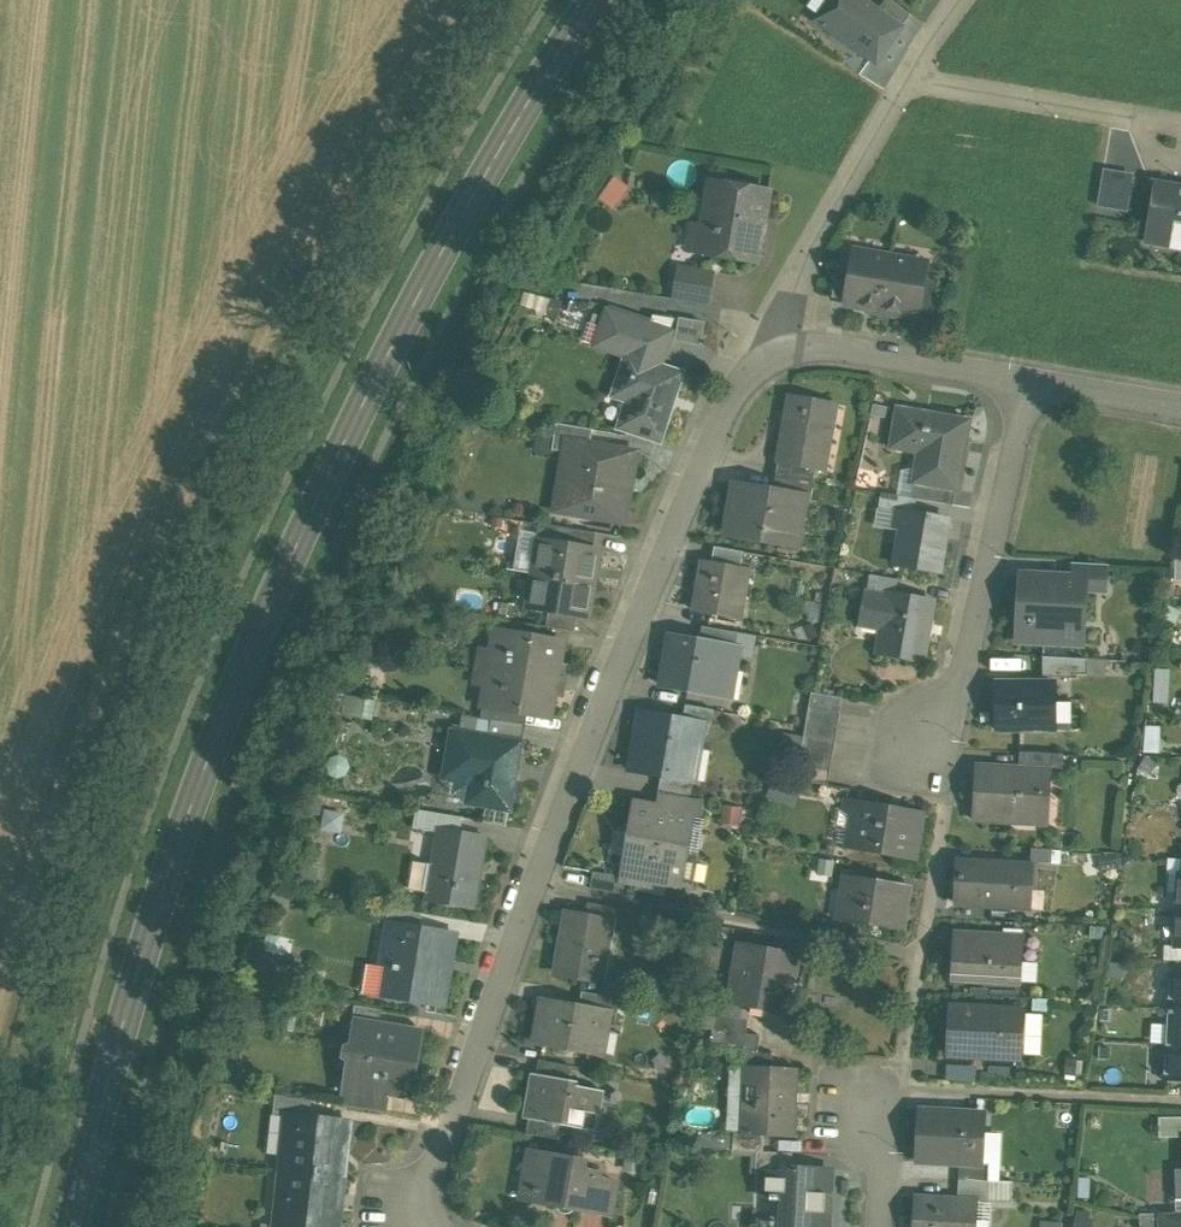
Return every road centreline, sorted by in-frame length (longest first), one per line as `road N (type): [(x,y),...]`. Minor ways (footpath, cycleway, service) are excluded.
road 1 (secondary): [(71,1226),(161,888),(258,629),(323,477),(489,162),(590,0)]
road 2 (residential): [(437,1226),(430,1186),(535,886),(733,398),(771,356)]
road 3 (residential): [(915,750),(962,674),(1029,382)]
road 4 (residential): [(771,356),(808,255),(907,80)]
road 5 (residential): [(907,80),(1131,118),(1167,144)]
road 6 (residential): [(771,356),(806,346),(1029,382)]
road 7 (residential): [(1029,382),(1180,409)]
road 8 (residential): [(879,1226),(882,1170),(860,1104)]

